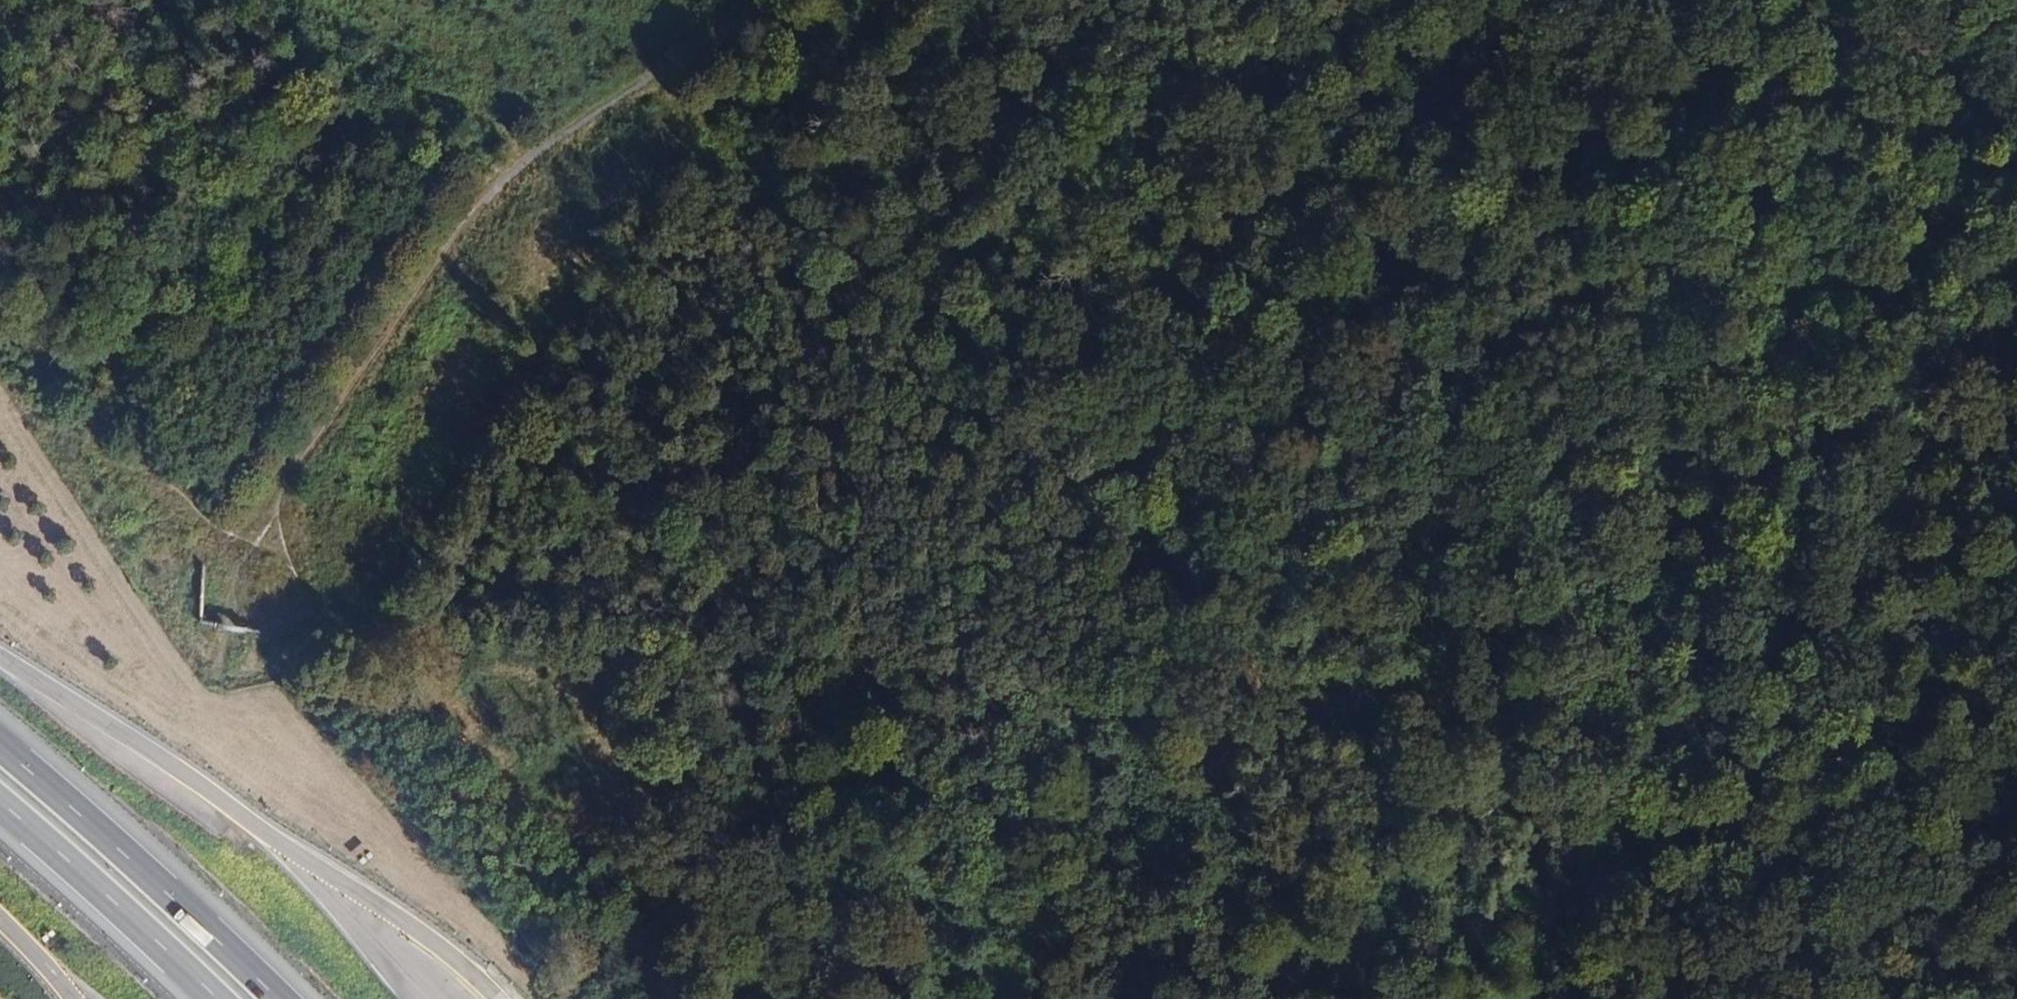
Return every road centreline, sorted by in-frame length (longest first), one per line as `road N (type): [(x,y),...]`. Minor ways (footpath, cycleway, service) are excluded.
road 1 (track): [(233,607),(242,570),(519,146),(755,0)]
road 2 (motorway): [(500,998),(478,975),(321,867),(0,661)]
road 3 (motorway): [(276,998),(140,866),(0,747)]
road 4 (motorway): [(0,807),(112,899),(212,998)]
road 5 (track): [(1805,0),(2016,101)]

